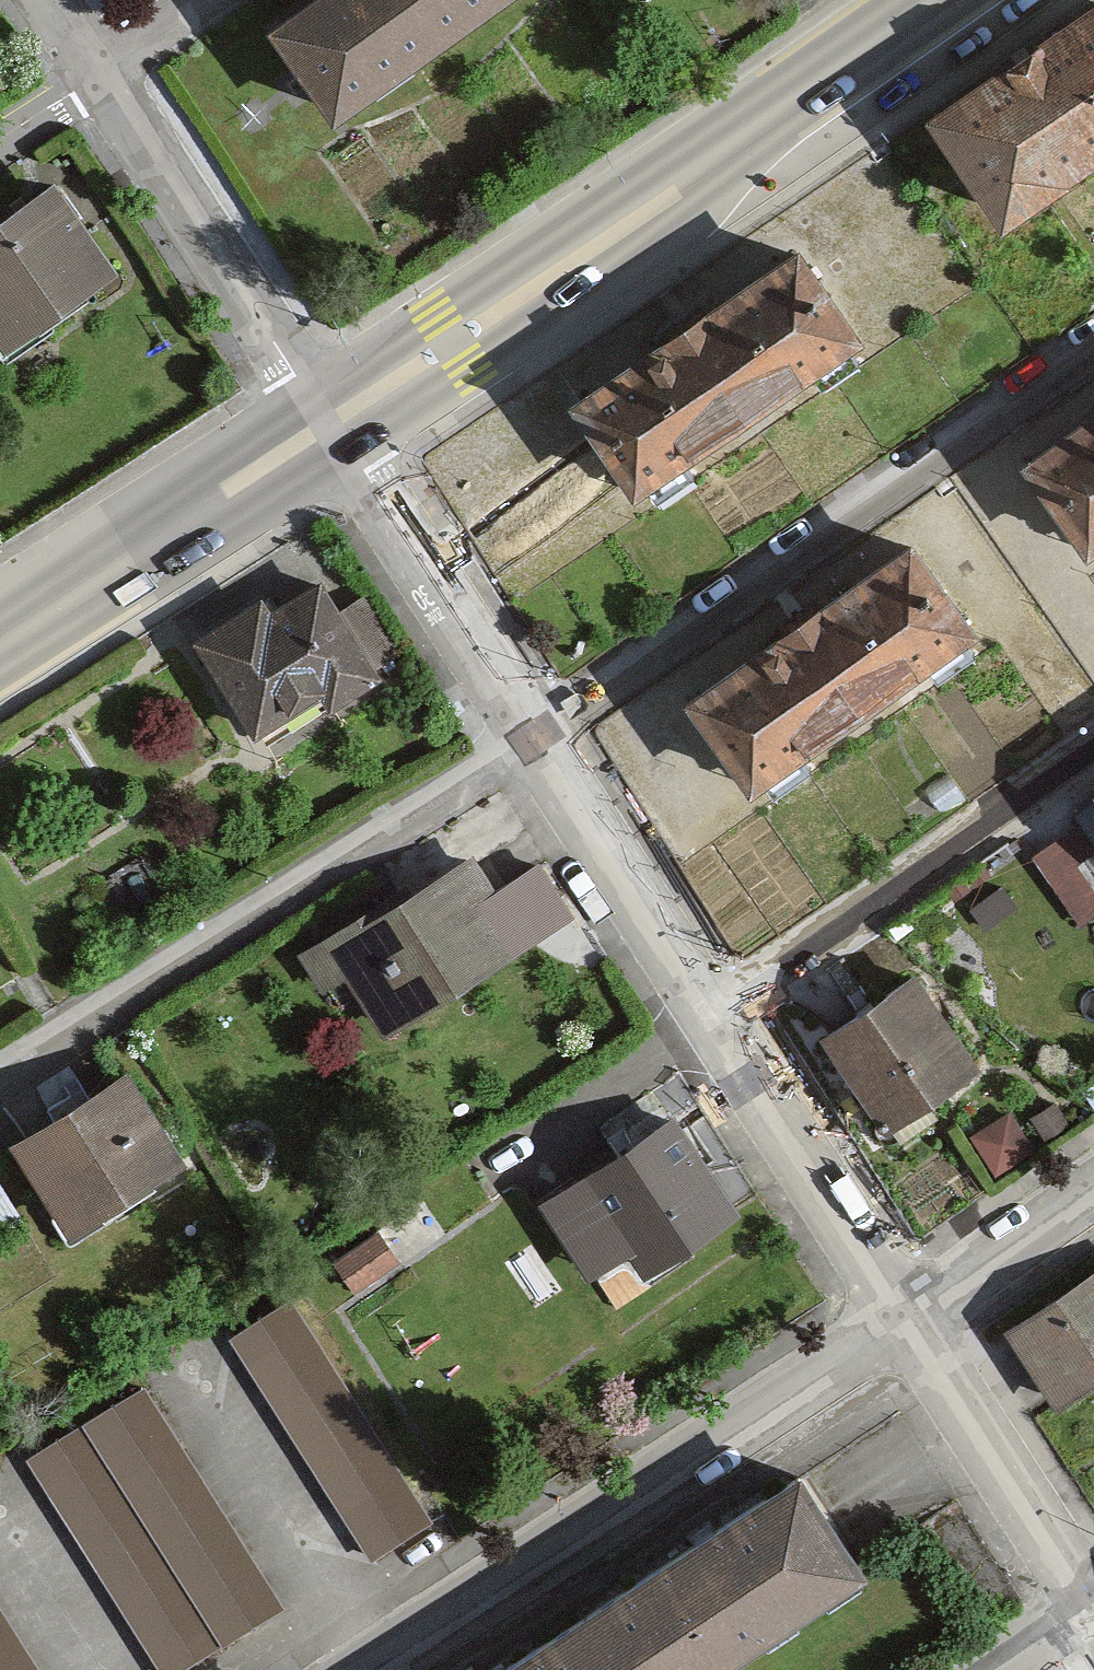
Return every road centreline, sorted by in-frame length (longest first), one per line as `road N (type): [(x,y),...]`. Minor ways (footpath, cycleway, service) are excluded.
road 1 (primary): [(943,0),(453,343),(317,427)]
road 2 (residential): [(1093,330),(527,744)]
road 3 (residential): [(357,1669),(911,1327)]
road 4 (residential): [(527,744),(0,1082)]
road 5 (residential): [(44,0),(317,427)]
road 6 (residential): [(706,1016),(1093,740)]
road 7 (residential): [(317,427),(527,744)]
road 8 (primary): [(317,427),(0,631)]
road 9 (residential): [(706,1016),(911,1327)]
road 10 (residential): [(527,744),(706,1016)]
road 11 (residential): [(911,1327),(1090,1598)]
road 12 (residential): [(911,1327),(1093,1198)]
road 13 (residential): [(1090,1598),(980,1669)]

